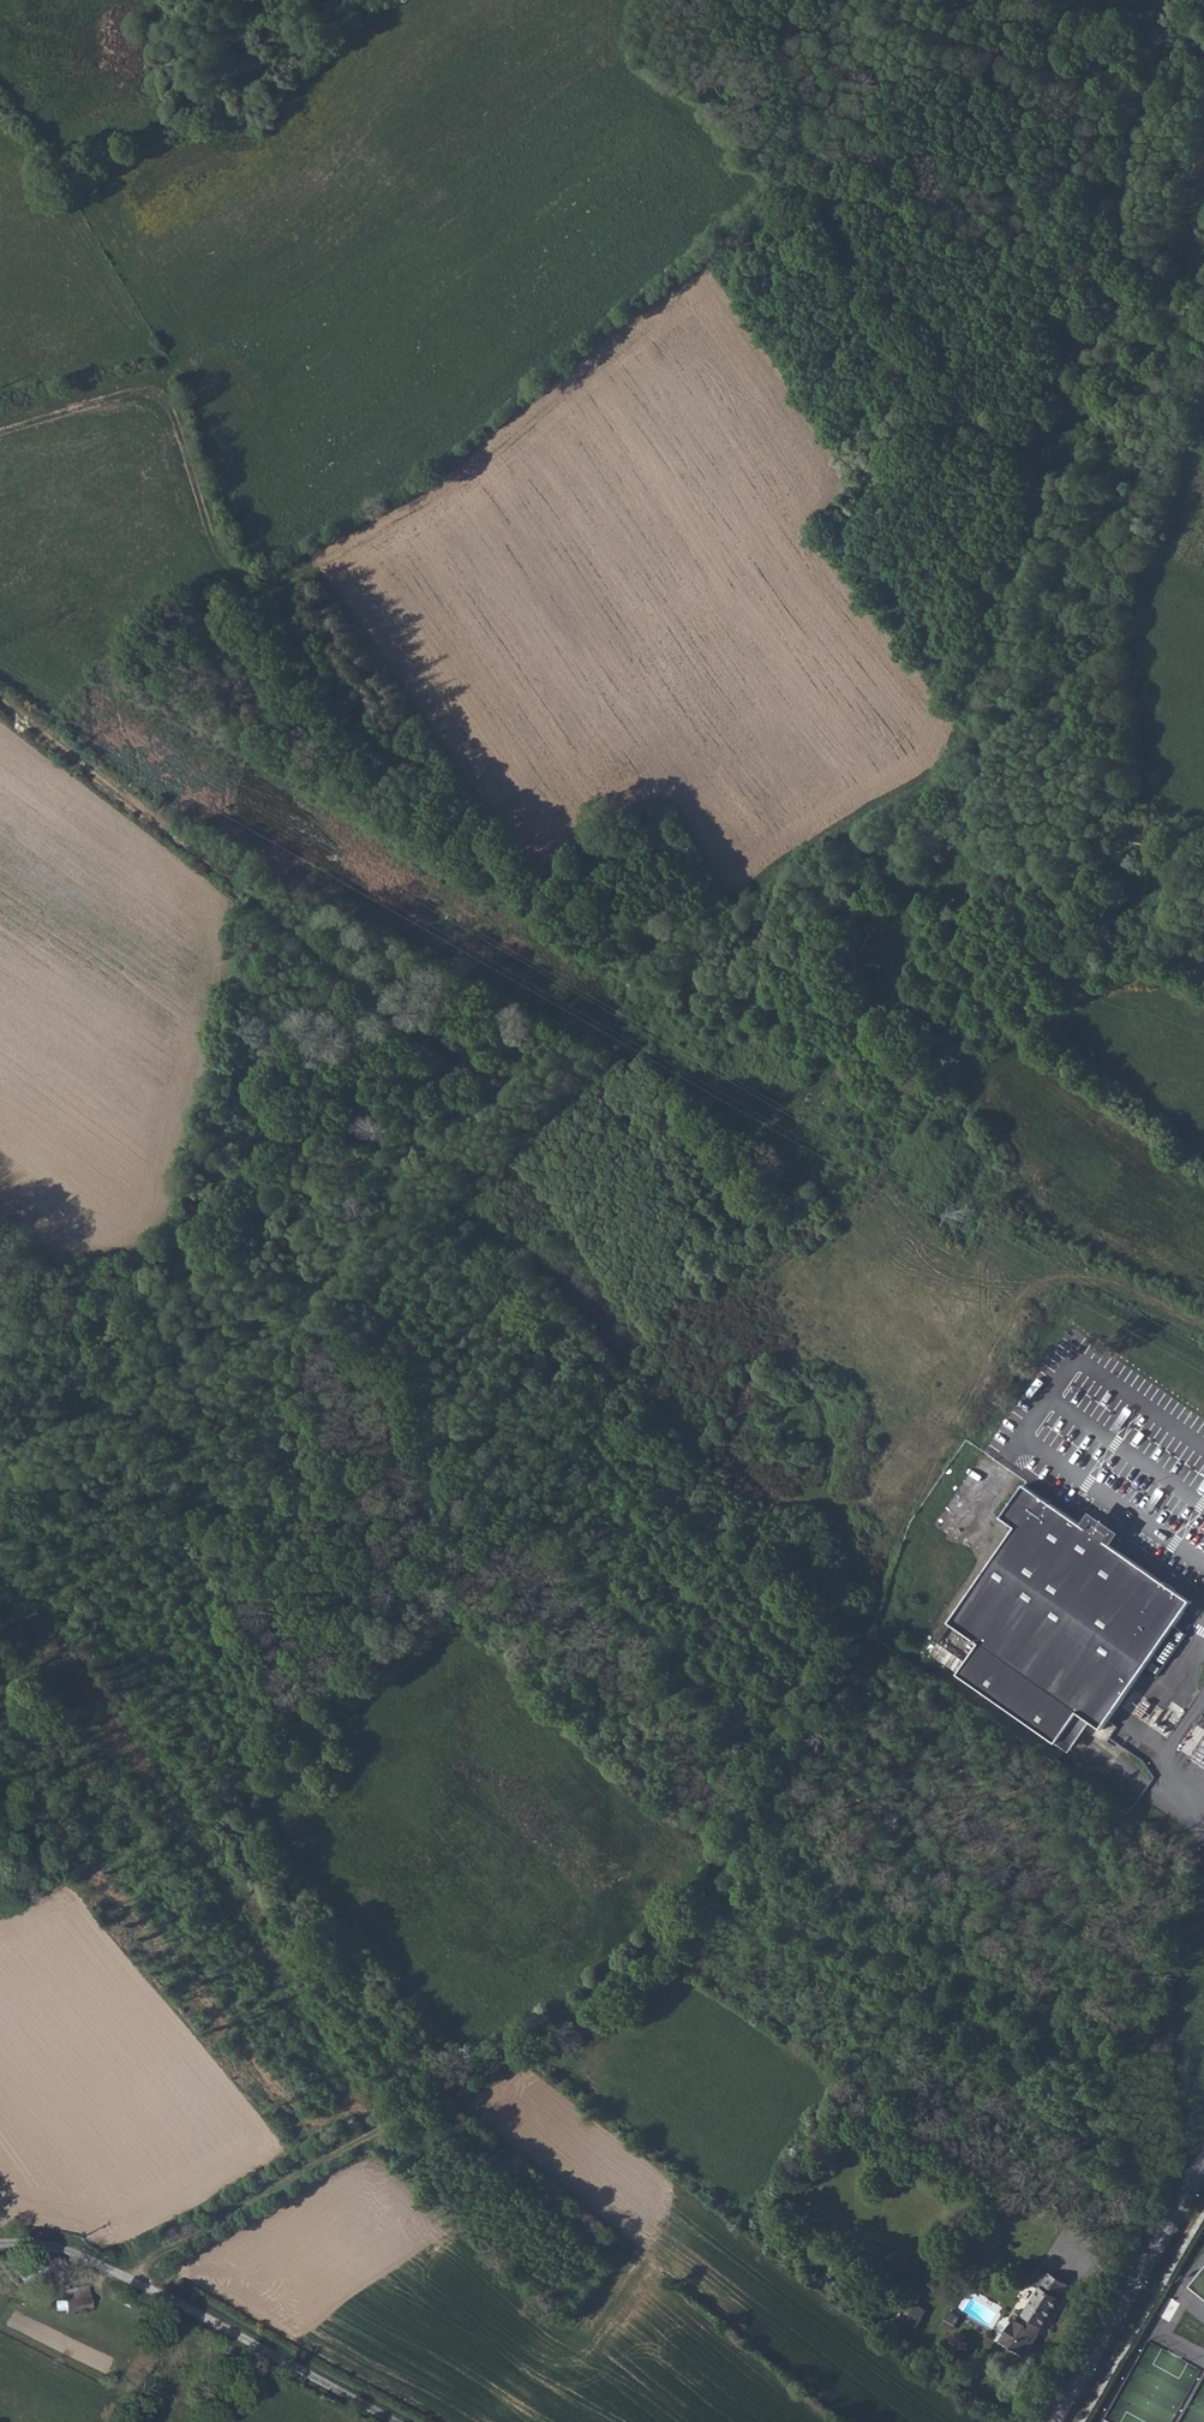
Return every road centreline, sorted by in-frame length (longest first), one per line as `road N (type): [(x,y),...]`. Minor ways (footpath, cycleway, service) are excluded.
road 1 (track): [(0,704),(517,1103)]
road 2 (track): [(132,2283),(153,2258),(505,2056)]
road 3 (unclassified): [(0,2244),(80,2256),(388,2421)]
road 4 (tertiary): [(1050,2421),(1203,2160)]

